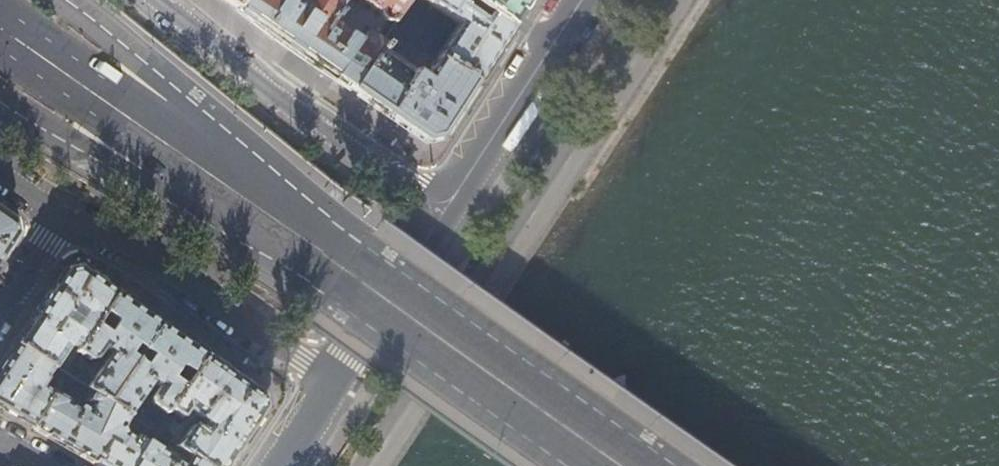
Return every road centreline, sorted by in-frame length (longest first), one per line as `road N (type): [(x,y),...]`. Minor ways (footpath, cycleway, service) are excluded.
road 1 (primary): [(359,465),(660,0)]
road 2 (primary): [(627,465),(275,218)]
road 3 (residential): [(442,214),(155,0)]
road 4 (primary): [(275,218),(0,29)]
road 5 (residential): [(59,212),(136,248),(334,380)]
road 6 (residential): [(275,218),(249,147),(66,0)]
road 7 (residential): [(0,98),(173,200),(275,218)]
road 8 (tertiary): [(442,214),(584,0)]
road 9 (tertiary): [(334,380),(442,214)]

